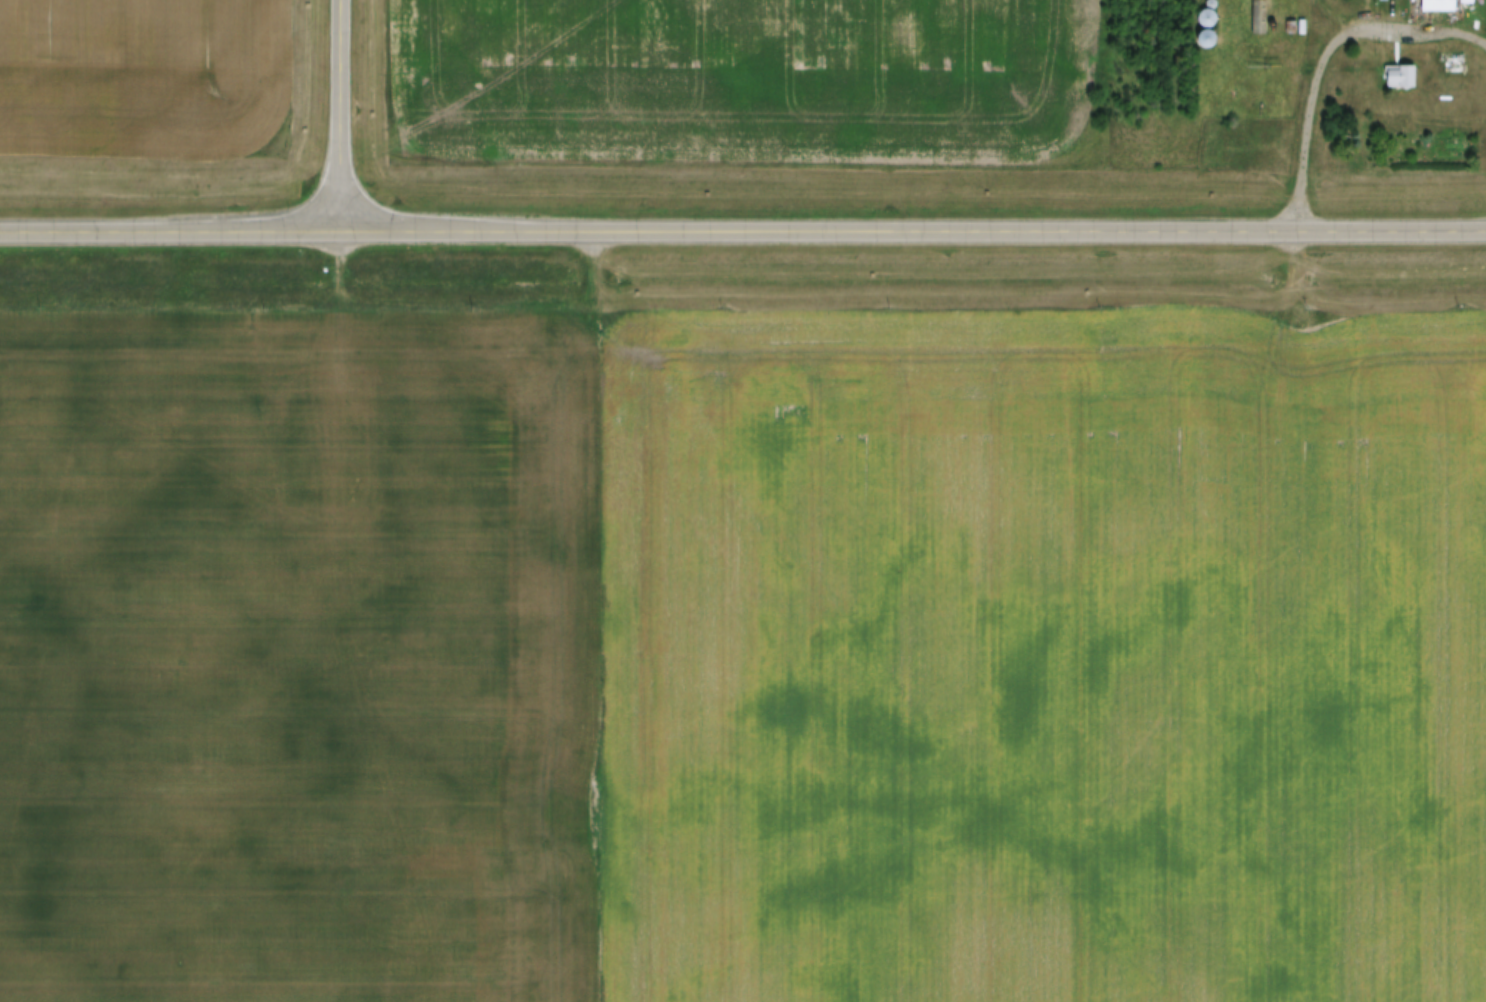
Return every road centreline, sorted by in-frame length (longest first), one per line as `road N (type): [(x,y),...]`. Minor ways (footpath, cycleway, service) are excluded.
road 1 (secondary): [(1485,230),(0,234)]
road 2 (tertiary): [(341,233),(342,0)]

